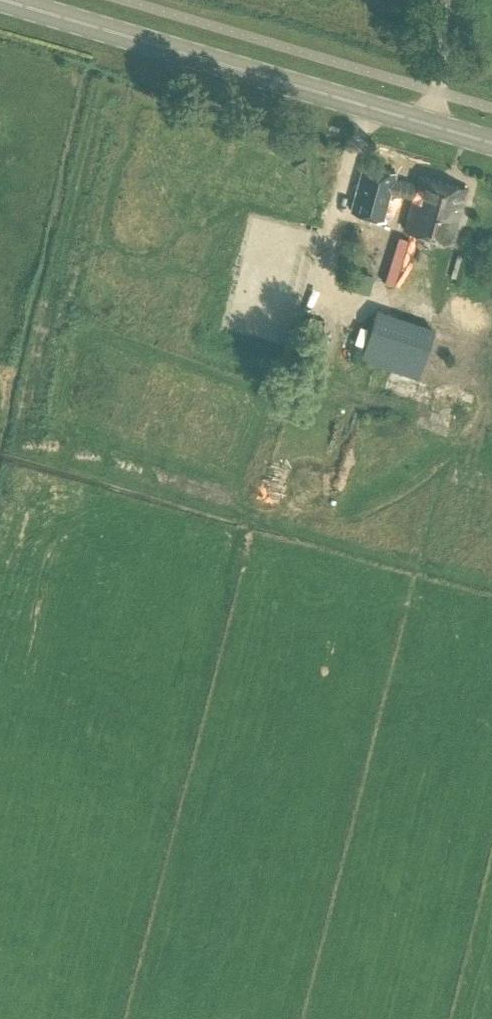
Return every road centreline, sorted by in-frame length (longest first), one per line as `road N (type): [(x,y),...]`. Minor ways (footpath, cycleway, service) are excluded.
road 1 (secondary): [(491,145),(2,0)]

